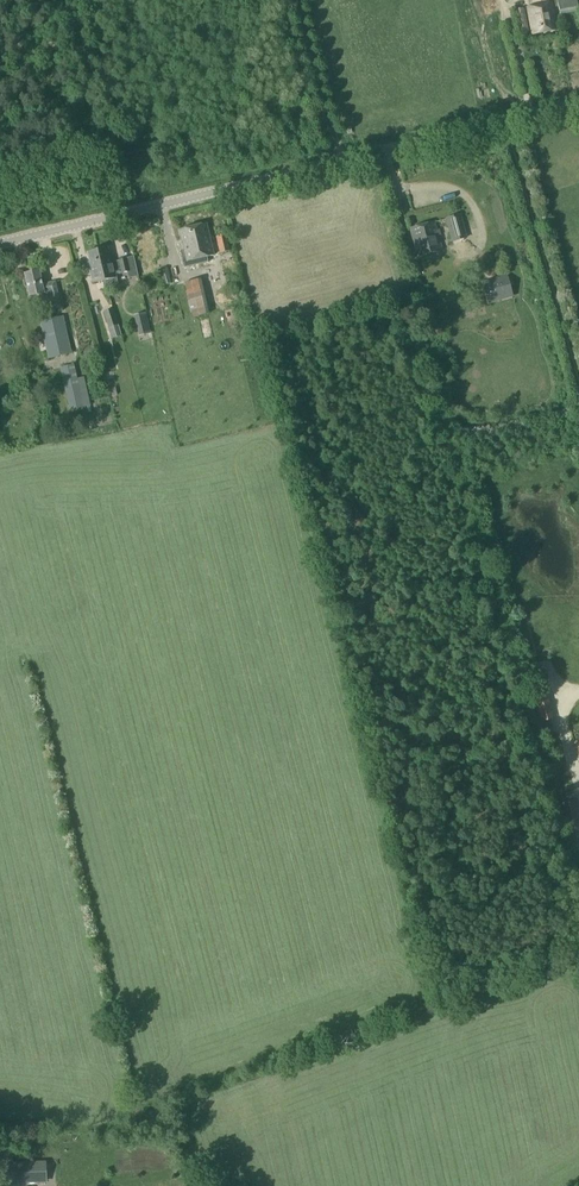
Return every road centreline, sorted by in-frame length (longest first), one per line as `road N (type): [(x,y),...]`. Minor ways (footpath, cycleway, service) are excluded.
road 1 (tertiary): [(0,244),(578,104)]
road 2 (track): [(578,384),(504,122)]
road 3 (track): [(344,161),(295,0)]

